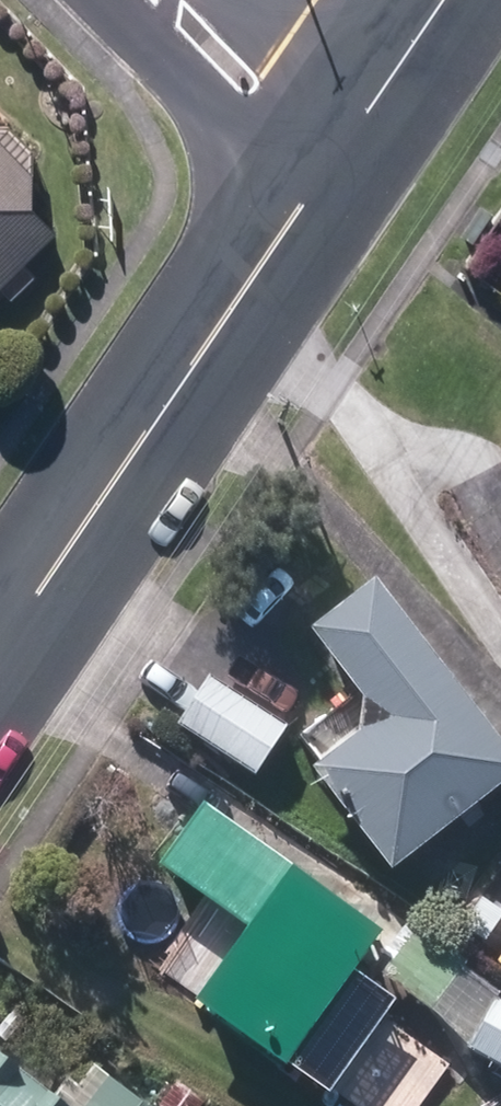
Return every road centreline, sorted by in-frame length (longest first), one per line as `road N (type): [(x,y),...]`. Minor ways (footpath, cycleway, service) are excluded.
road 1 (tertiary): [(0,658),(312,190)]
road 2 (residential): [(312,190),(217,122),(106,0)]
road 3 (residential): [(228,0),(372,106)]
road 4 (tertiary): [(372,106),(444,0)]

